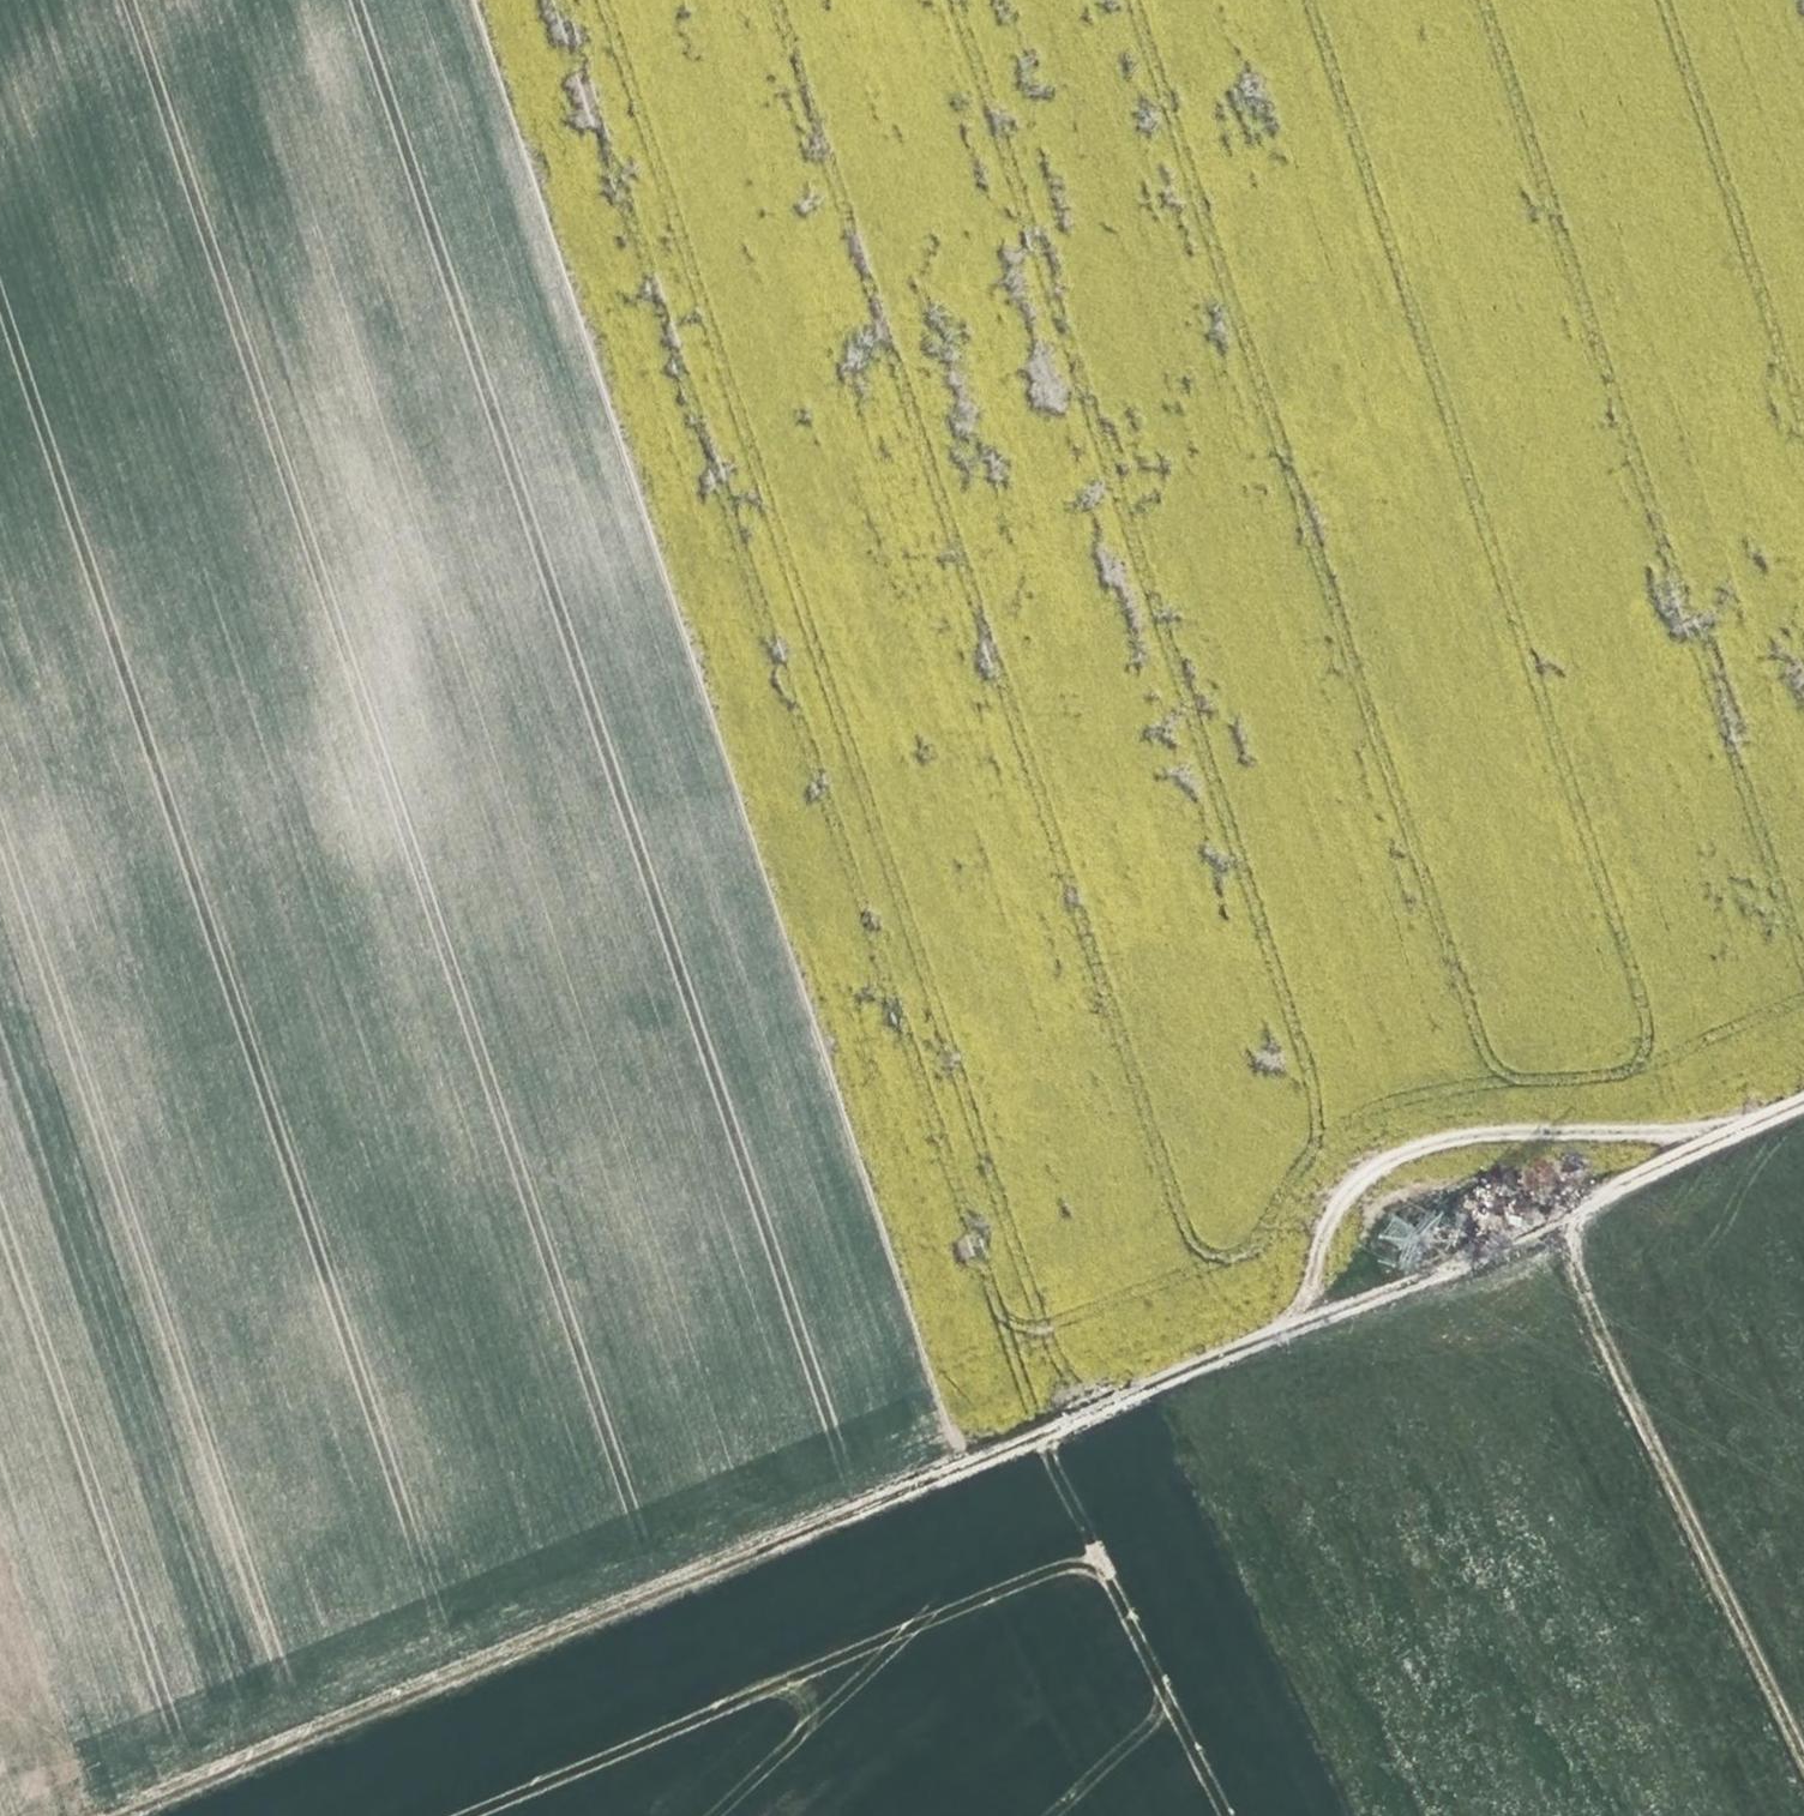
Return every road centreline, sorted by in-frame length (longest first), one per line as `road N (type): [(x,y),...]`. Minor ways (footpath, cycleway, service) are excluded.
road 1 (track): [(1803,1104),(142,1815)]
road 2 (track): [(1534,1216),(1803,1771)]

